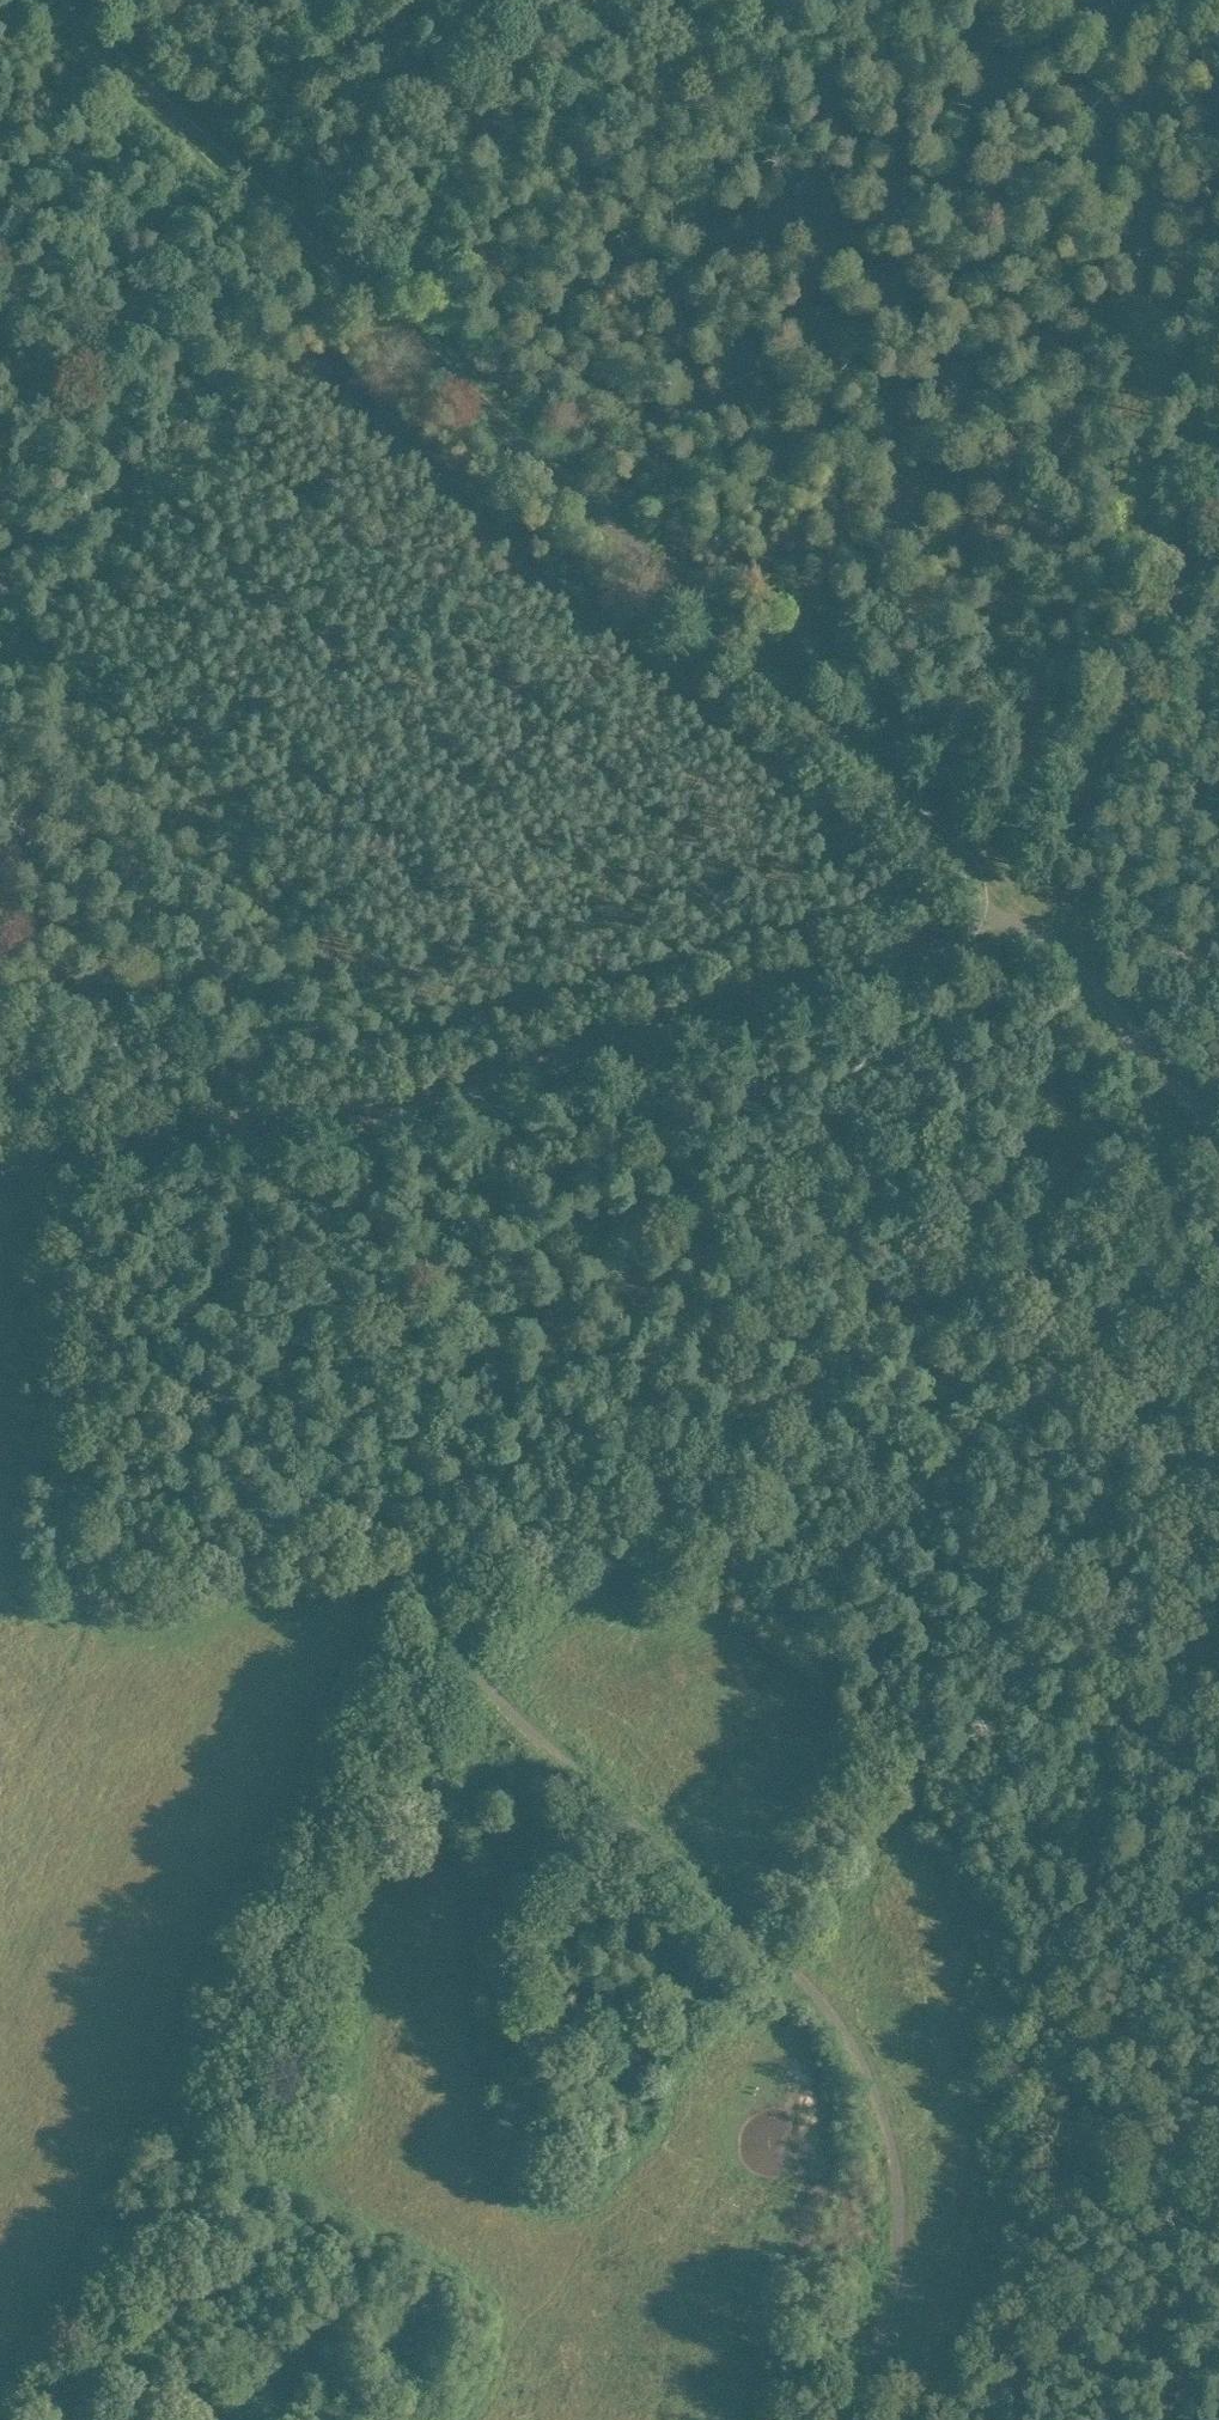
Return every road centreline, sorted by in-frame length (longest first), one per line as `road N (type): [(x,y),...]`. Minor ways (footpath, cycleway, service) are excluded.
road 1 (track): [(1036,931),(1218,507)]
road 2 (unclassified): [(1218,1135),(1053,941),(979,914)]

